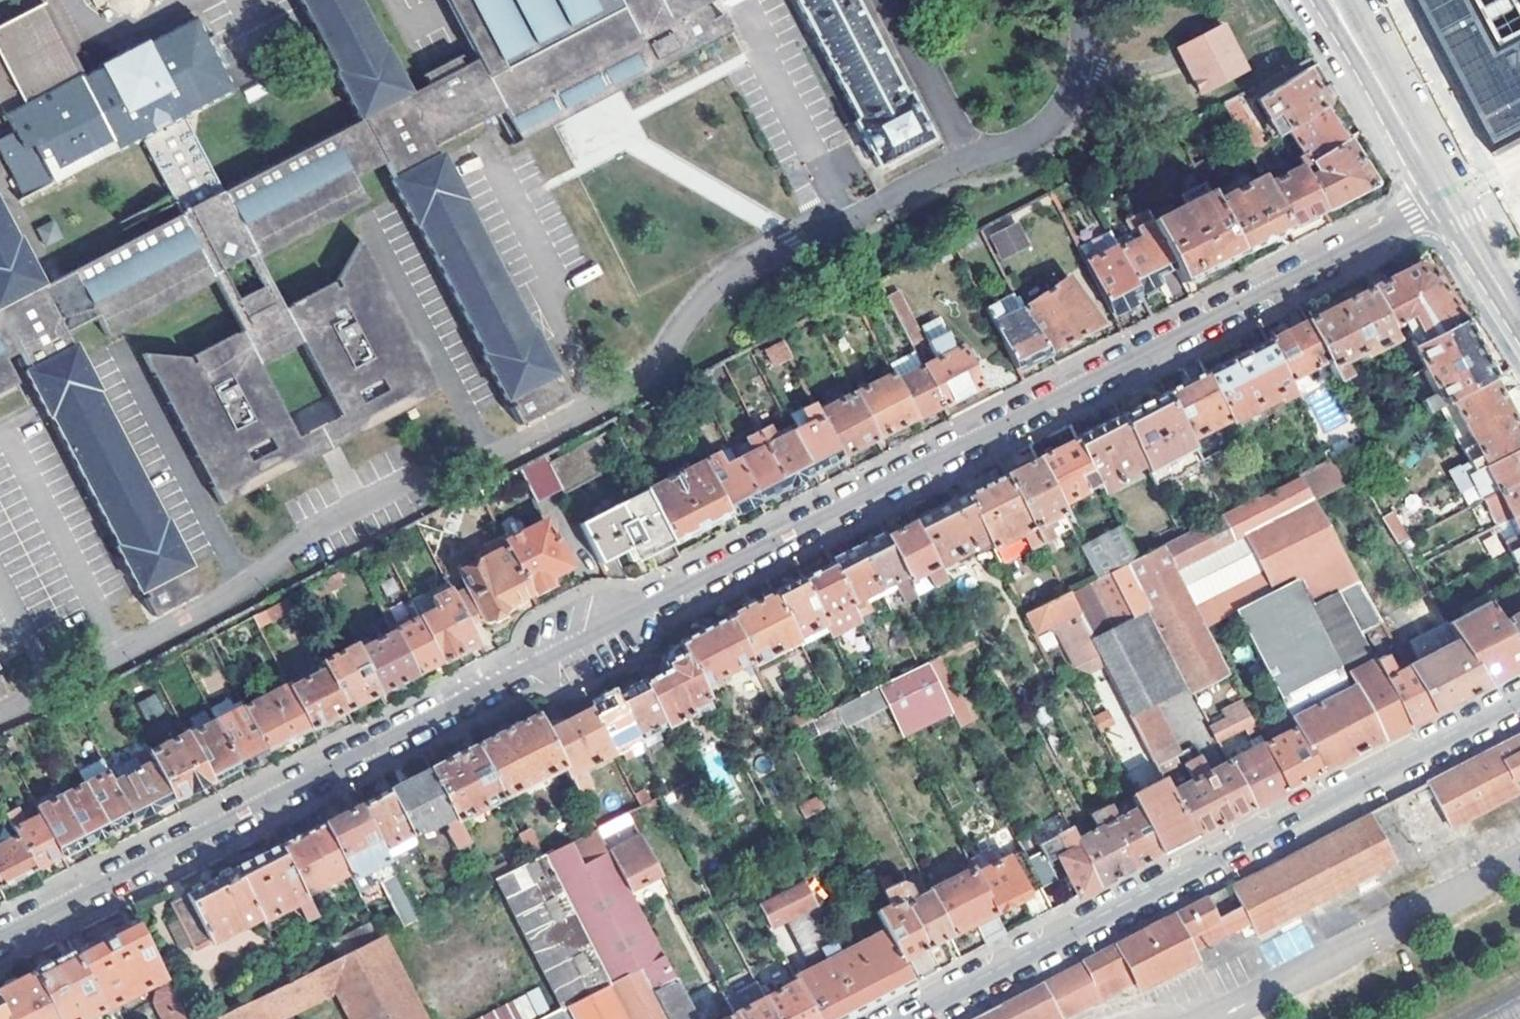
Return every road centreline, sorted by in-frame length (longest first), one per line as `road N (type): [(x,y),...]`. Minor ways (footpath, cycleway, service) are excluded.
road 1 (residential): [(0,935),(1444,197)]
road 2 (tertiary): [(1519,700),(907,1018)]
road 3 (tertiary): [(1335,0),(1444,197)]
road 4 (tertiary): [(1444,197),(1519,318)]

